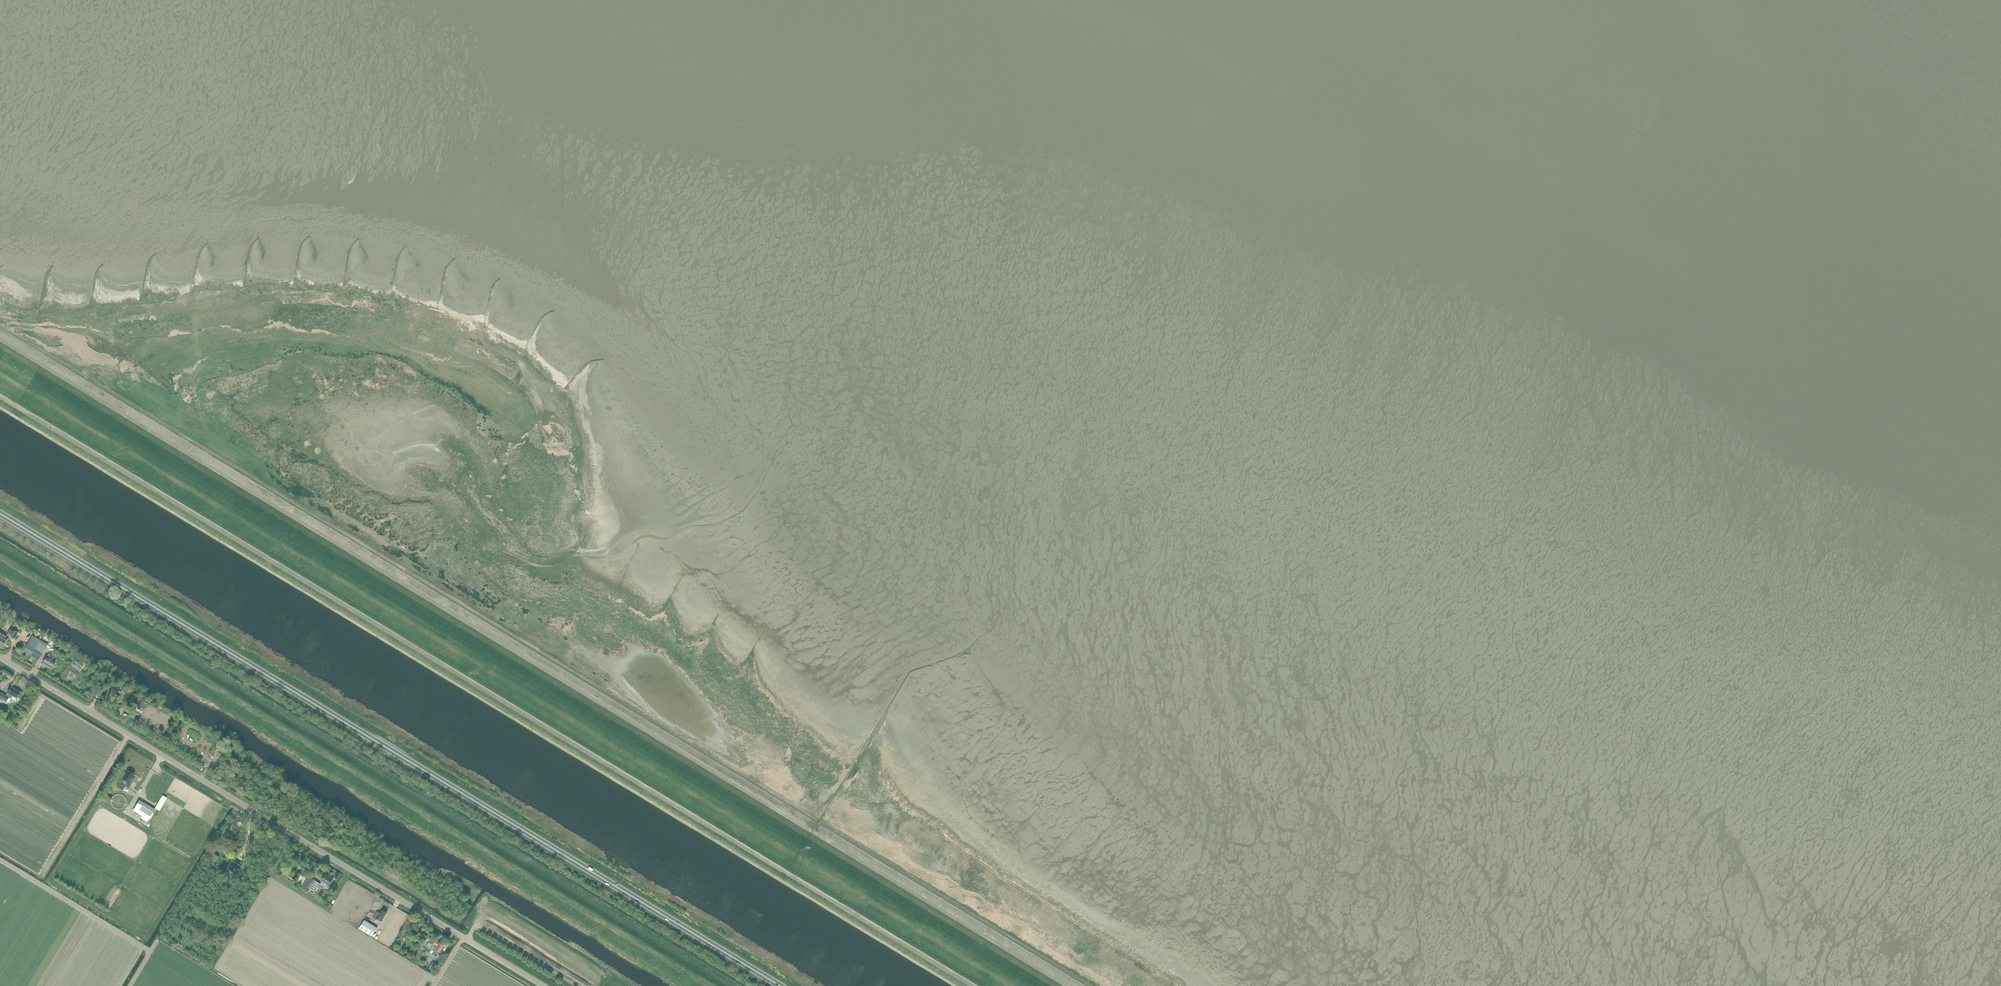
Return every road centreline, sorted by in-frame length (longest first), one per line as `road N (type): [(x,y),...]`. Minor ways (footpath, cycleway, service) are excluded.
road 1 (primary): [(780,985),(0,514)]
road 2 (unclassified): [(543,985),(0,658)]

